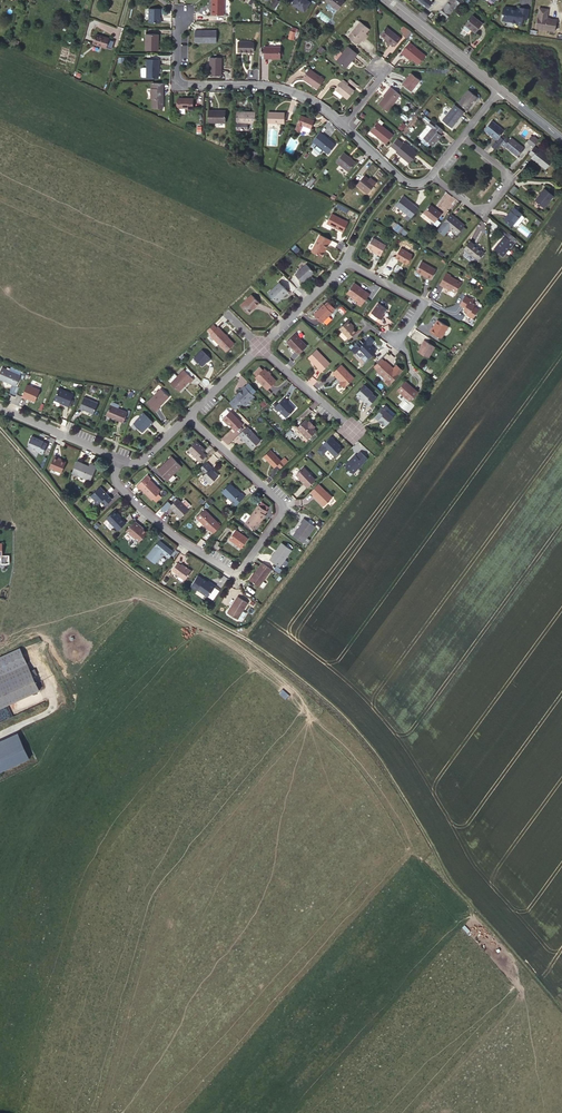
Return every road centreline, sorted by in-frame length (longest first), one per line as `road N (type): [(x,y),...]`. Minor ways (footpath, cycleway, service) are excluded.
road 1 (track): [(561,1008),(454,884),(358,732),(250,642),(112,557),(0,431)]
road 2 (residential): [(186,416),(281,503),(237,574),(185,545),(120,487),(119,459)]
road 3 (residential): [(340,122),(274,86),(186,84),(175,70),(178,11)]
road 4 (residential): [(463,136),(507,173),(485,208),(471,207),(428,175)]
road 5 (secondary): [(389,0),(500,89)]
road 6 (residential): [(346,260),(424,302),(396,342)]
road 7 (residential): [(0,408),(119,459)]
road 8 (residential): [(258,346),(353,429)]
road 9 (residential): [(258,346),(346,260)]
road 10 (track): [(35,650),(53,708),(0,735)]

